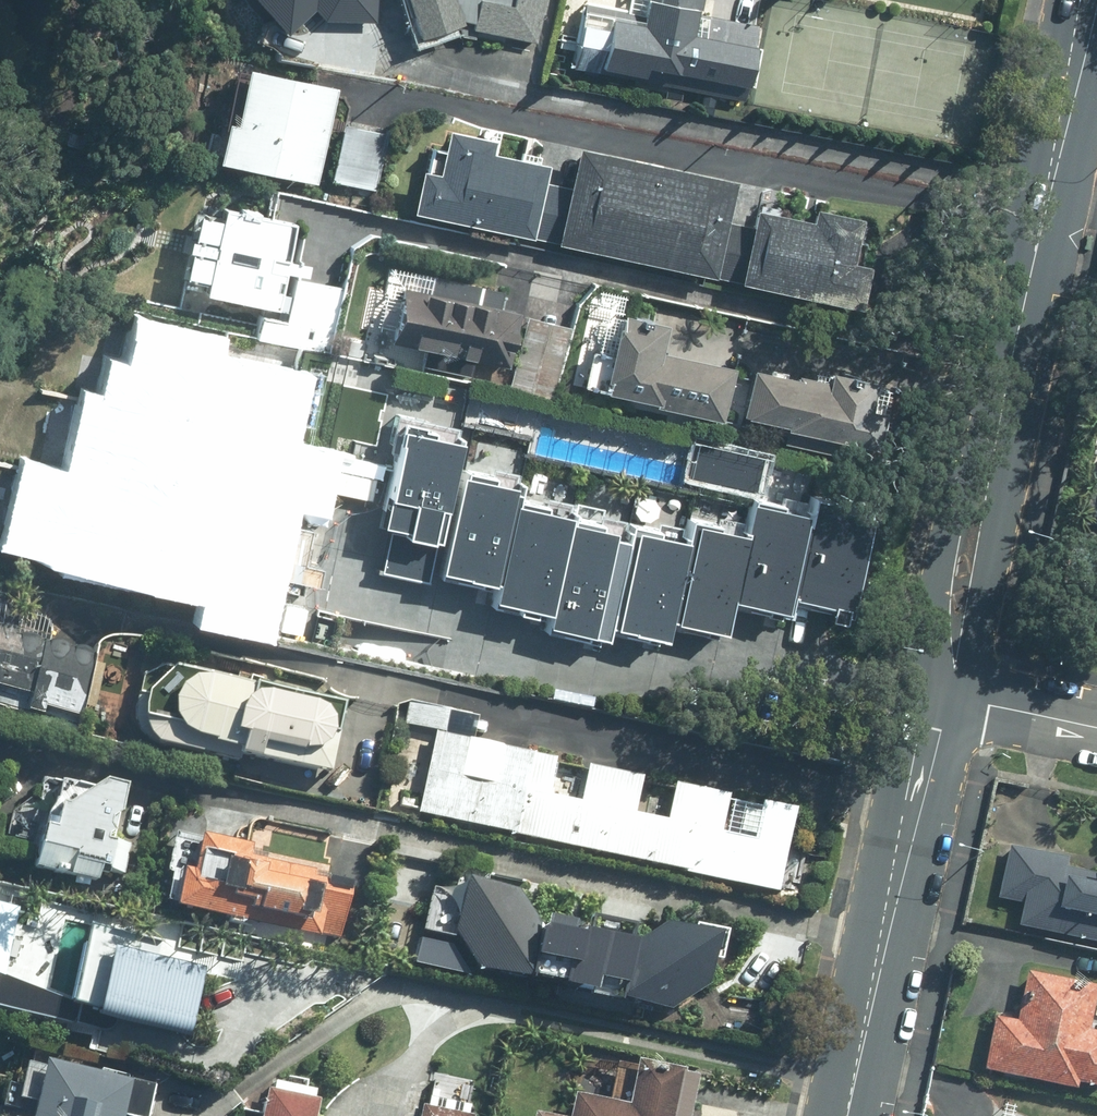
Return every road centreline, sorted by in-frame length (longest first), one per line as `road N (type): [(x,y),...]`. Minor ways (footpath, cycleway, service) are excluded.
road 1 (secondary): [(1089,0),(941,694)]
road 2 (secondary): [(941,694),(847,1115)]
road 3 (residential): [(1096,728),(941,694)]

